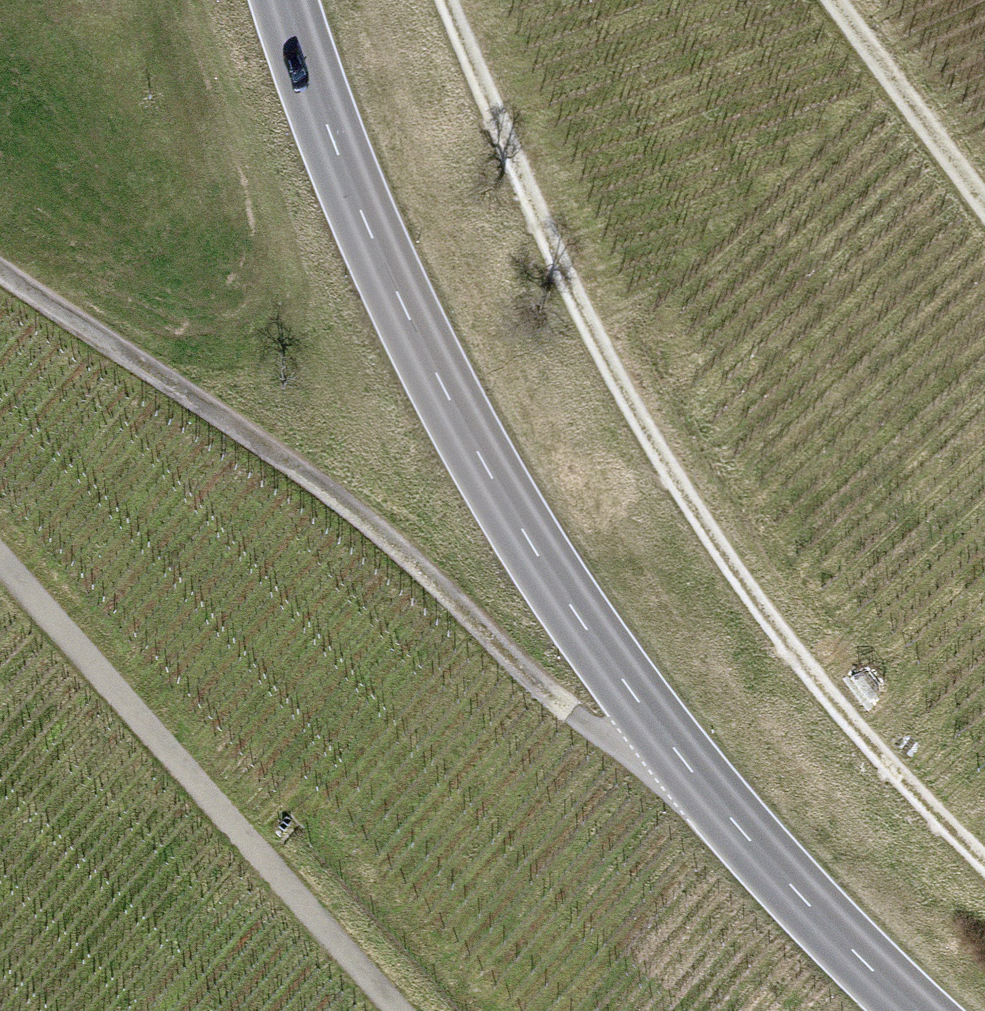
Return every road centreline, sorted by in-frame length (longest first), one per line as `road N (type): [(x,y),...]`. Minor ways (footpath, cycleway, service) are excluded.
road 1 (primary): [(288,0),(385,272),(509,513),(687,769),(911,1010)]
road 2 (track): [(450,0),(552,251),(651,442),(757,600),(984,869)]
road 3 (track): [(0,271),(170,389),(307,470),(612,741),(687,769)]
road 4 (track): [(390,1010),(231,850),(0,574)]
road 5 (track): [(984,215),(822,0)]

